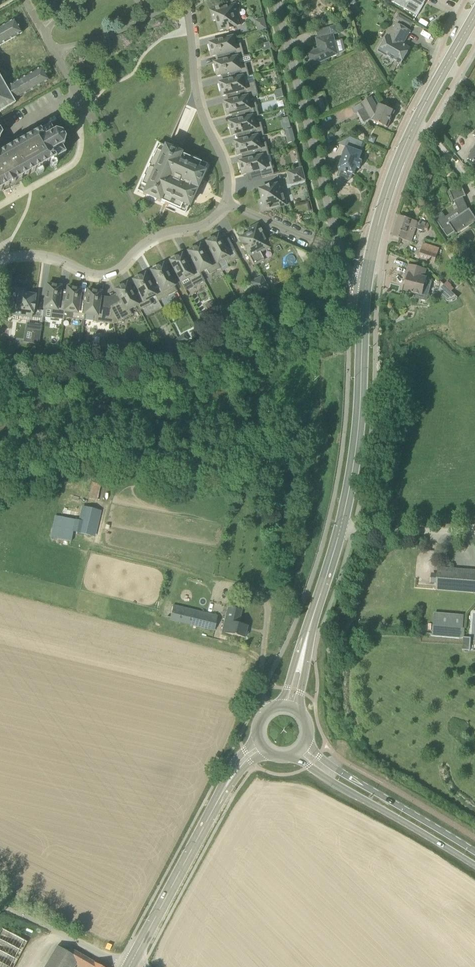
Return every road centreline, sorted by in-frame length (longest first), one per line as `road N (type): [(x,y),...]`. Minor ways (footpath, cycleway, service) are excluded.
road 1 (secondary): [(290,707),(351,484),(365,284)]
road 2 (residential): [(341,250),(276,0)]
road 3 (secondary): [(130,966),(231,777),(260,746)]
road 4 (secondary): [(298,757),(474,866)]
road 5 (secondary): [(474,851),(307,747)]
road 6 (secondary): [(365,284),(415,125)]
road 7 (track): [(474,531),(330,521)]
road 8 (track): [(0,206),(70,167),(85,108)]
road 9 (secondary): [(415,125),(474,18)]

